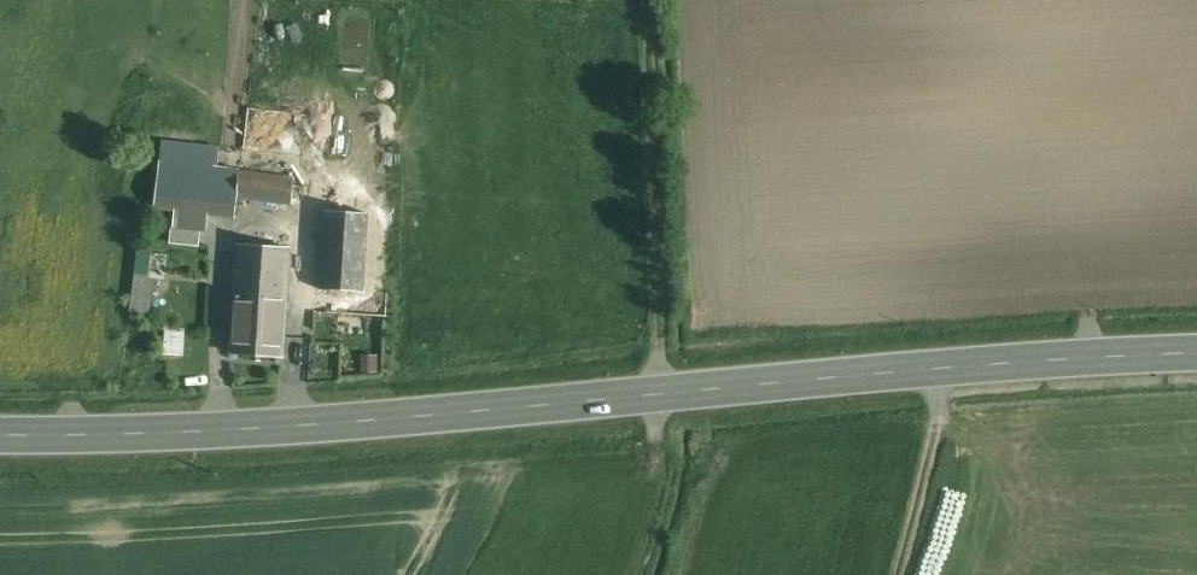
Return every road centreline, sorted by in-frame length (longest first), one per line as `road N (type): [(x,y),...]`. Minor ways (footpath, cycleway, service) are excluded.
road 1 (secondary): [(1196,353),(142,435),(0,434)]
road 2 (track): [(664,396),(647,0)]

